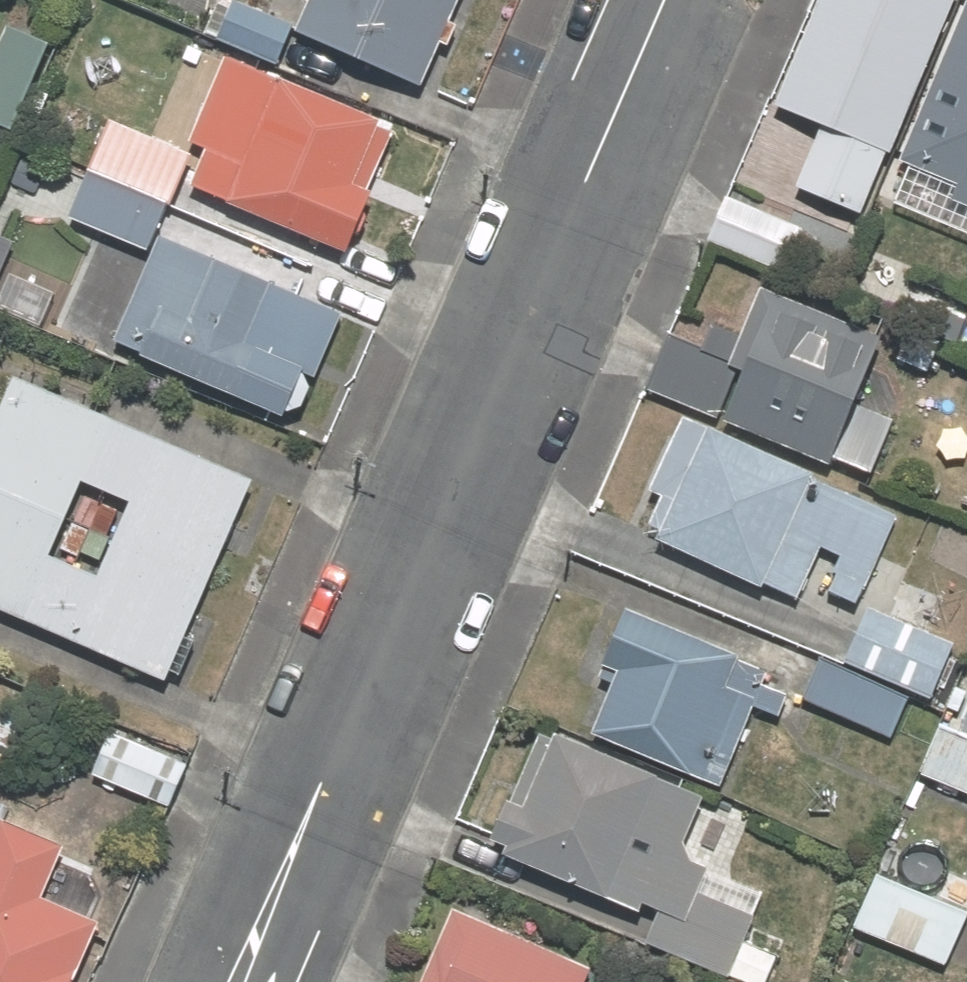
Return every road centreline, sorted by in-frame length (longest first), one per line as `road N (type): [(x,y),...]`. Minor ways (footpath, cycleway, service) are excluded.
road 1 (residential): [(662,0),(235,981)]

